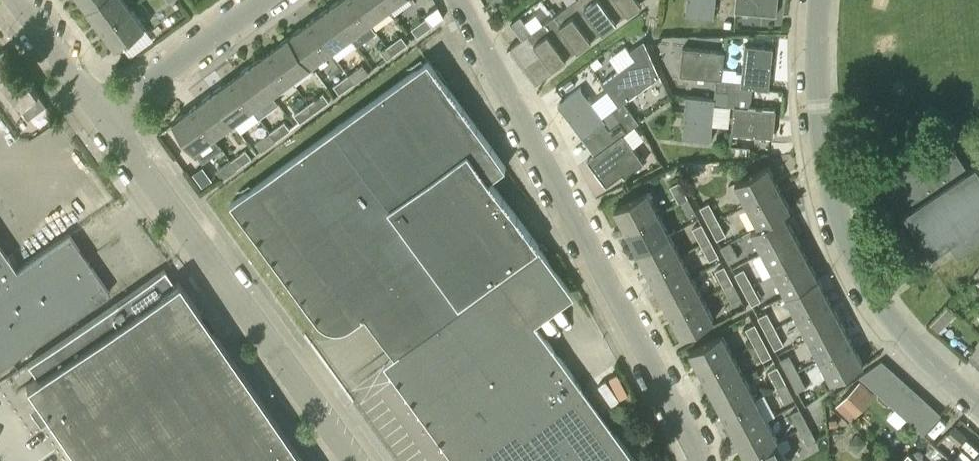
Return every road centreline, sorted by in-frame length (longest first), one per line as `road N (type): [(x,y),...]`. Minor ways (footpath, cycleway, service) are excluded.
road 1 (unclassified): [(703,460),(461,0)]
road 2 (residential): [(978,408),(902,337),(854,266),(825,195),(816,106),(821,0)]
road 3 (unclassified): [(354,460),(101,114)]
road 4 (residential): [(101,114),(263,0)]
road 5 (residential): [(101,114),(14,0)]

